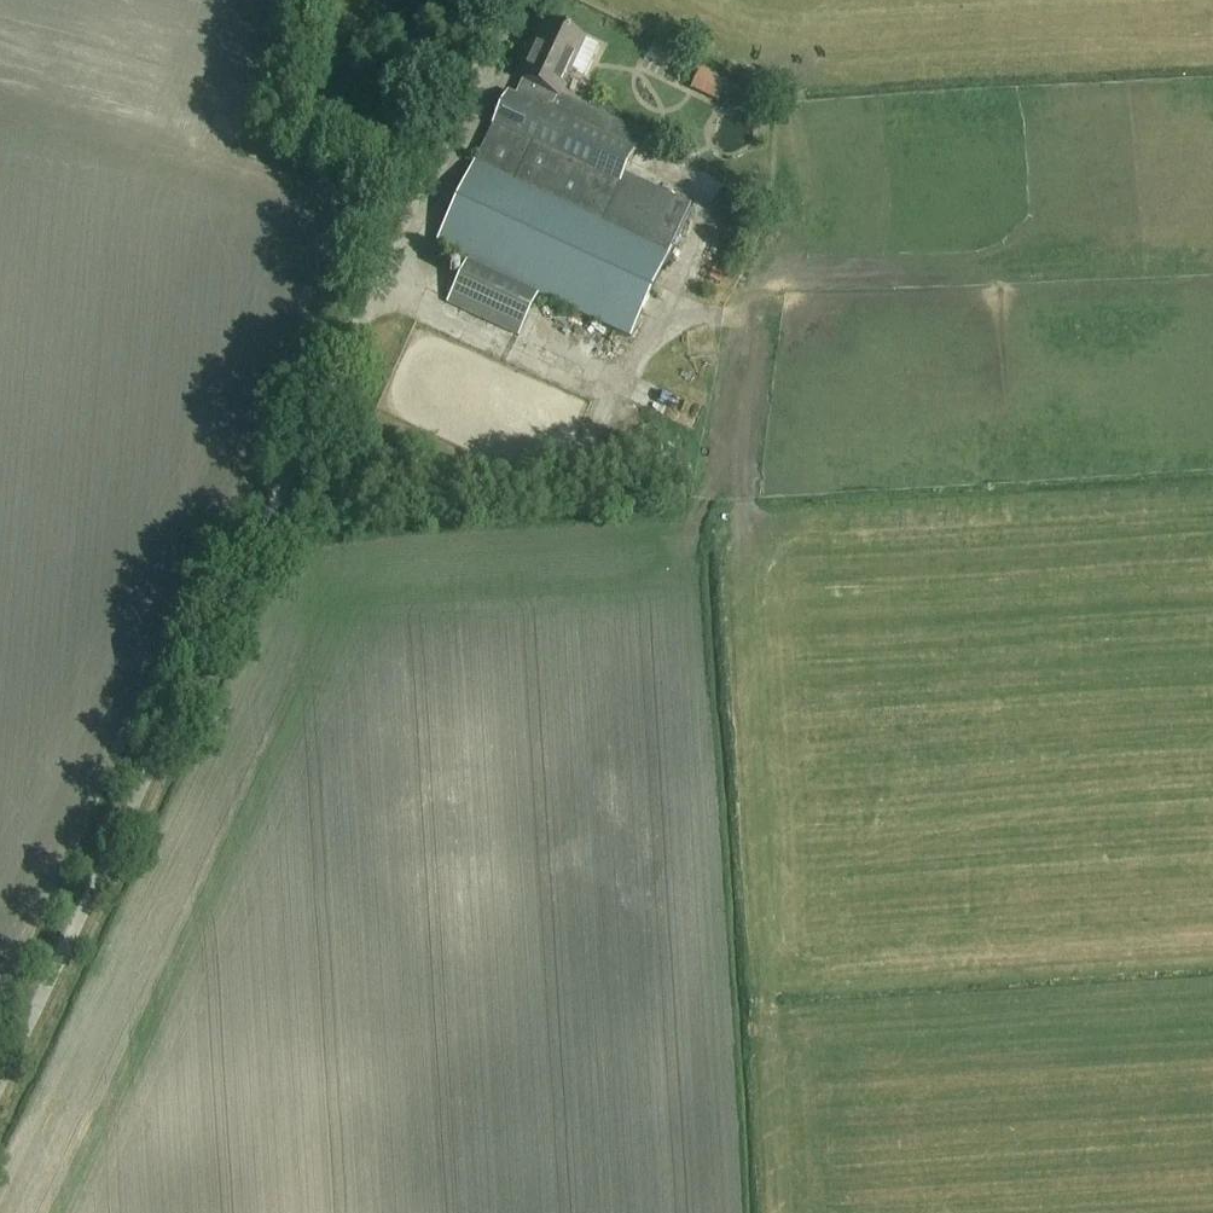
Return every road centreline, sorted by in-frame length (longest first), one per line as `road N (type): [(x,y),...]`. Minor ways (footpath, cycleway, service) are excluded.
road 1 (unclassified): [(0,1085),(504,0)]

